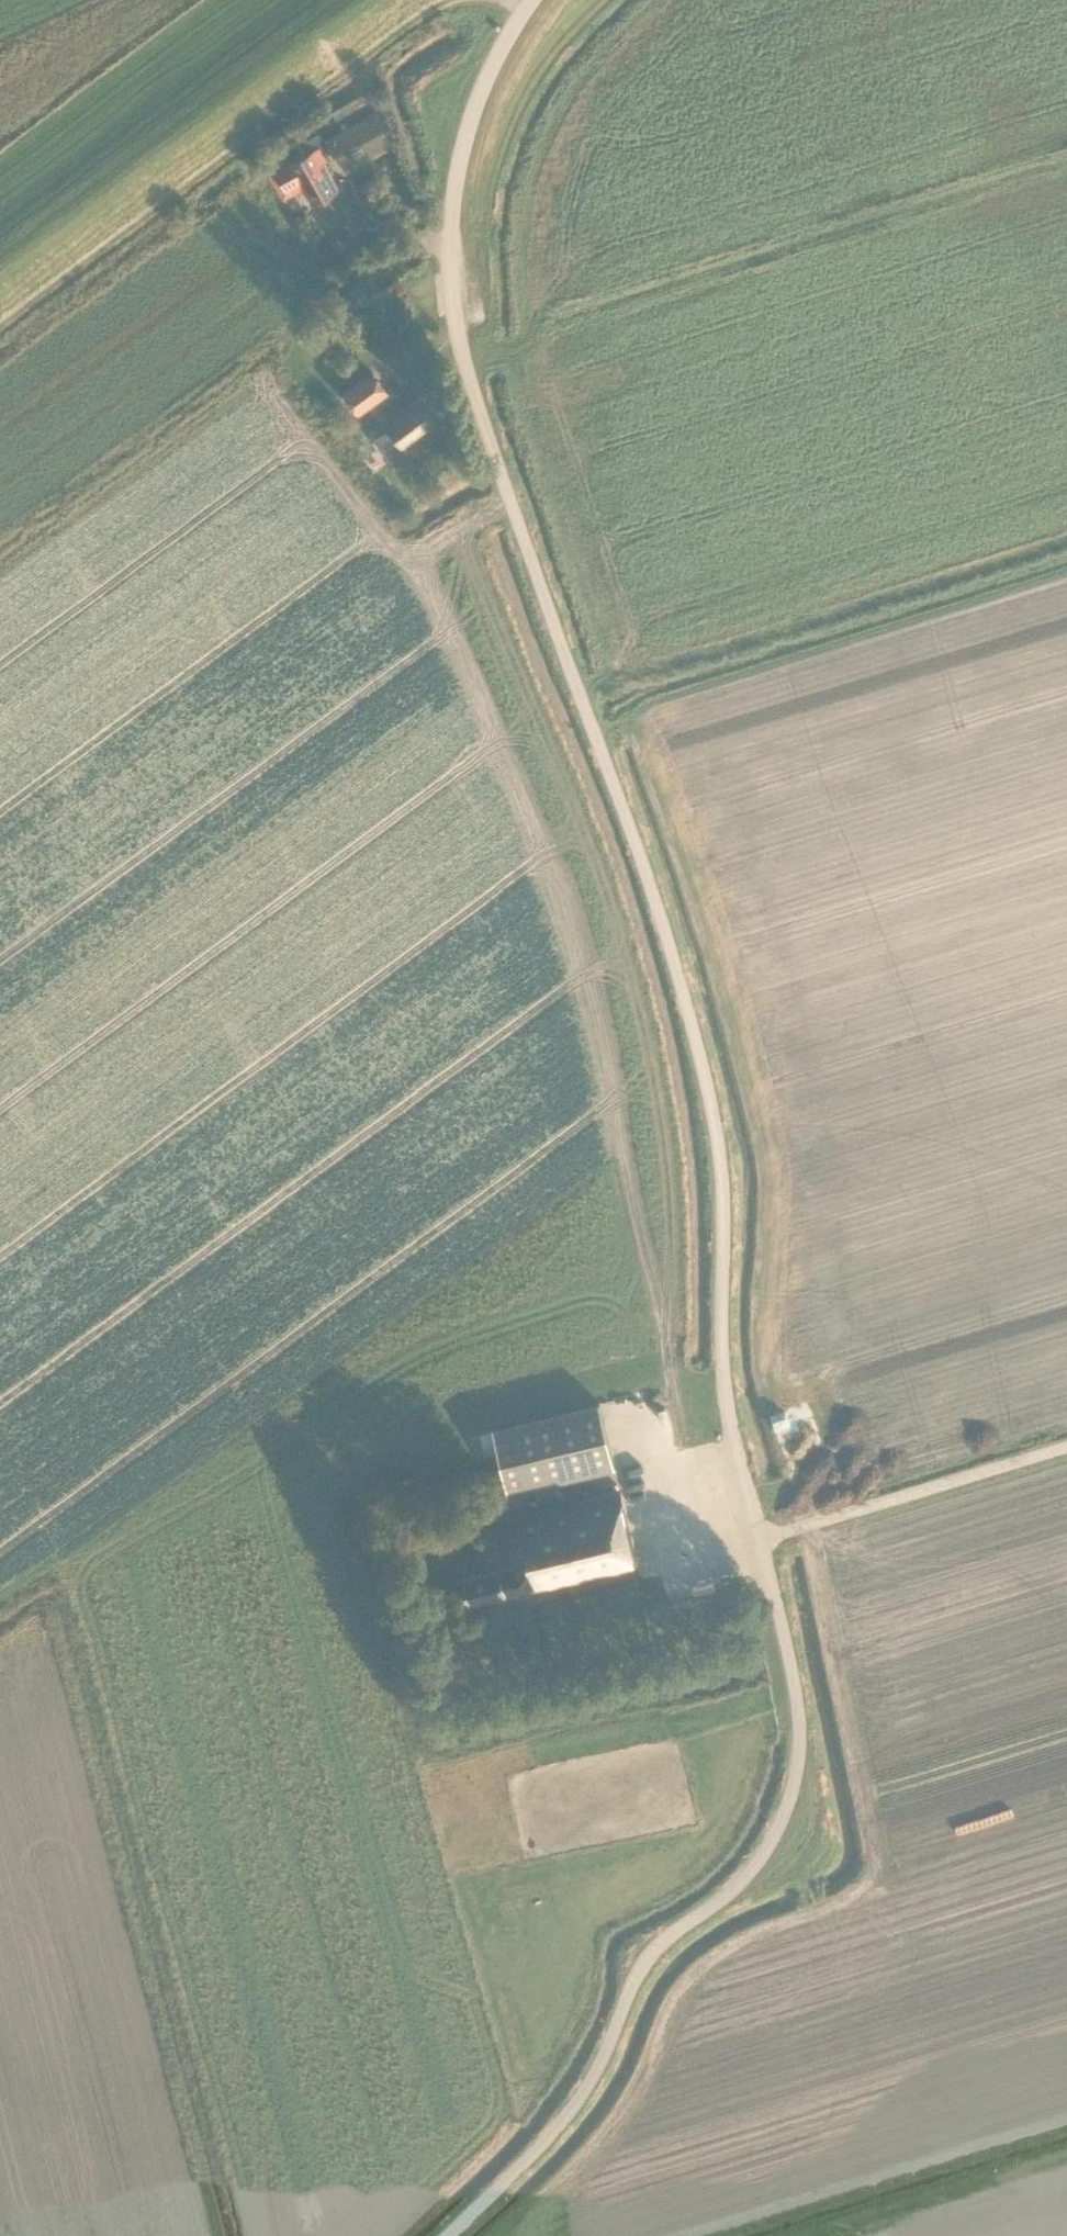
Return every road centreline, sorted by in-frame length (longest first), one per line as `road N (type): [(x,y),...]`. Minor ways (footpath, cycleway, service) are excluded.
road 1 (unclassified): [(446,2235),(568,2113),(598,2068),(648,1956),(754,1866),(781,1822),(800,1744),(784,1637),(727,1403),(723,1180),(706,1077),(650,885),(473,393),(453,301),(451,224),(466,135),(488,76),(531,0)]
road 2 (track): [(759,1539),(1066,1447)]

